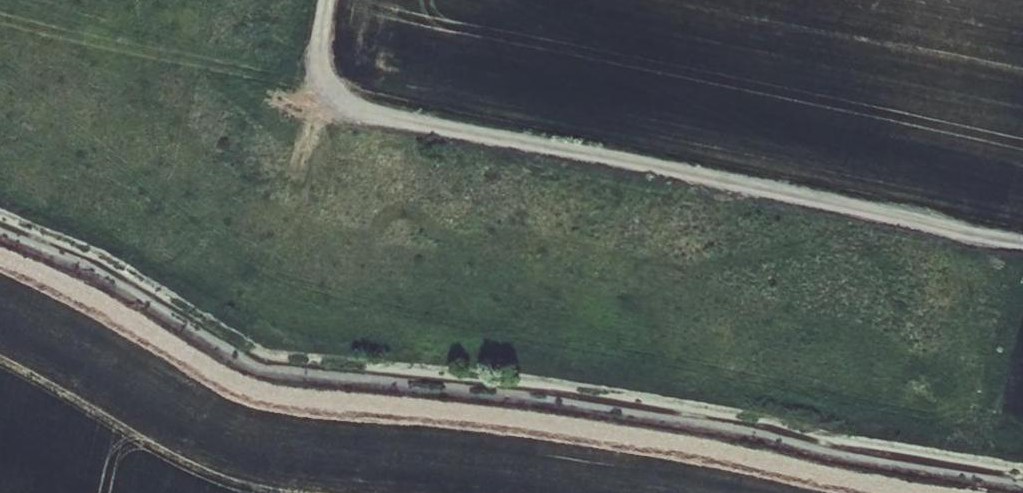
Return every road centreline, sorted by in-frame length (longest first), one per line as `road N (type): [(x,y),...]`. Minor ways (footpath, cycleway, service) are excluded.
road 1 (track): [(0,262),(239,376),(976,492)]
road 2 (track): [(1022,242),(362,113),(324,86),(317,42),(325,0)]

